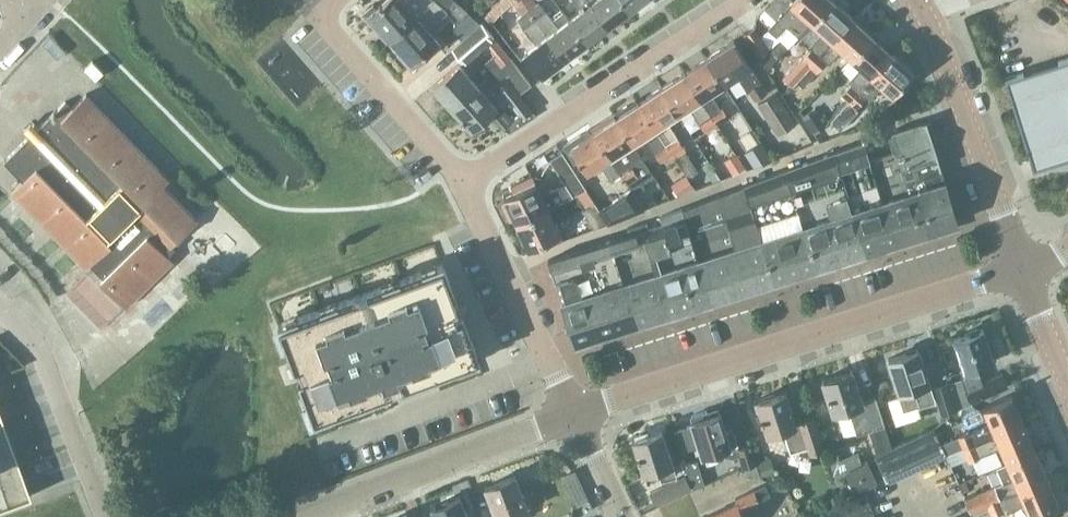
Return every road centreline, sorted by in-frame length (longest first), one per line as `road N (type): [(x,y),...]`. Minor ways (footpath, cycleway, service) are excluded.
road 1 (residential): [(573,413),(1022,267)]
road 2 (residential): [(461,182),(746,0)]
road 3 (residential): [(300,516),(573,413)]
road 4 (tertiary): [(1022,267),(924,15)]
road 5 (residential): [(573,413),(461,182)]
road 6 (residential): [(461,182),(319,17),(335,0)]
road 7 (unclassified): [(105,516),(42,355),(0,308)]
road 8 (tertiary): [(1067,382),(1022,267)]

